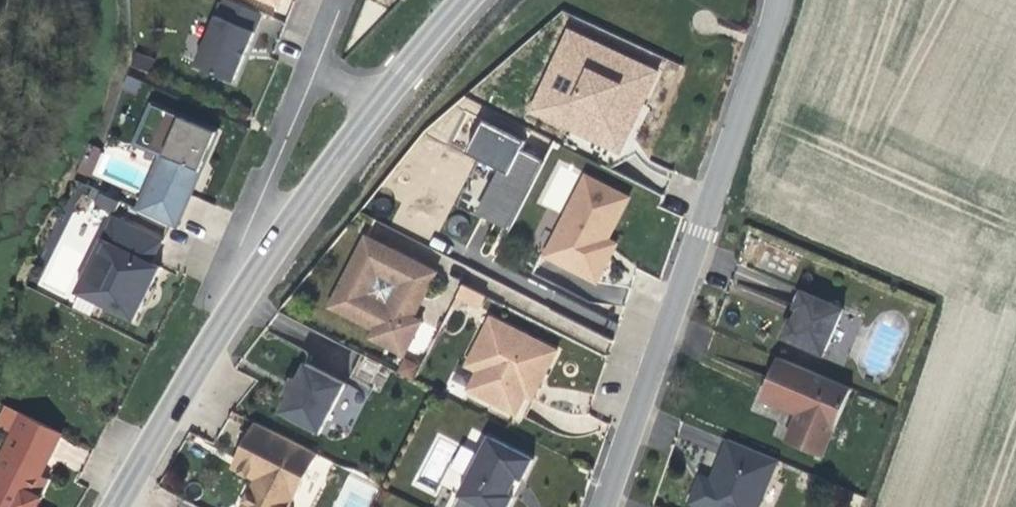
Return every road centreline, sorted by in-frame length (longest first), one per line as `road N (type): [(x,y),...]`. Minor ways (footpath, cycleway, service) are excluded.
road 1 (secondary): [(116,506),(287,228),(376,107),(470,0)]
road 2 (residential): [(601,506),(768,43),(776,0)]

